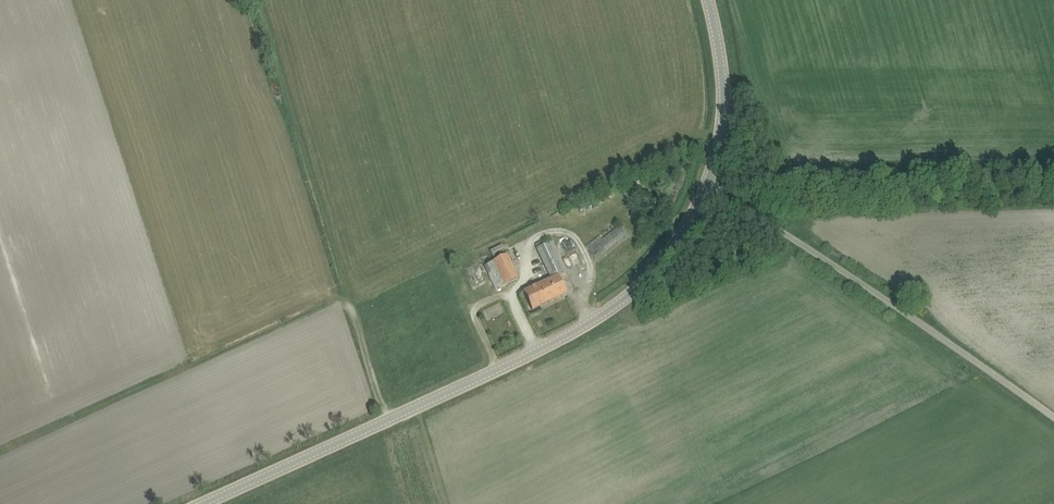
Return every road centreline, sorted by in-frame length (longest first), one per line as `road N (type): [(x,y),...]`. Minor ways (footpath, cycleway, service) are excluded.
road 1 (tertiary): [(203,503),(554,343),(613,308),(653,276),(705,195)]
road 2 (unclassified): [(1053,417),(766,222),(705,195)]
road 3 (tertiary): [(705,195),(724,113),(710,0)]

